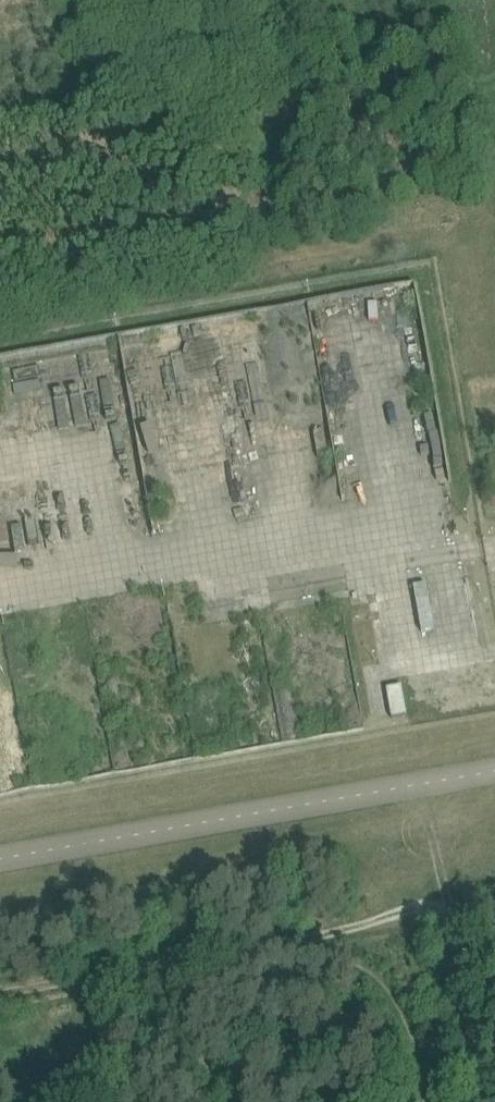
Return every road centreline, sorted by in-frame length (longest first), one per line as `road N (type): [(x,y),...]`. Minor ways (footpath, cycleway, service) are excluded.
road 1 (unclassified): [(0,858),(494,769)]

